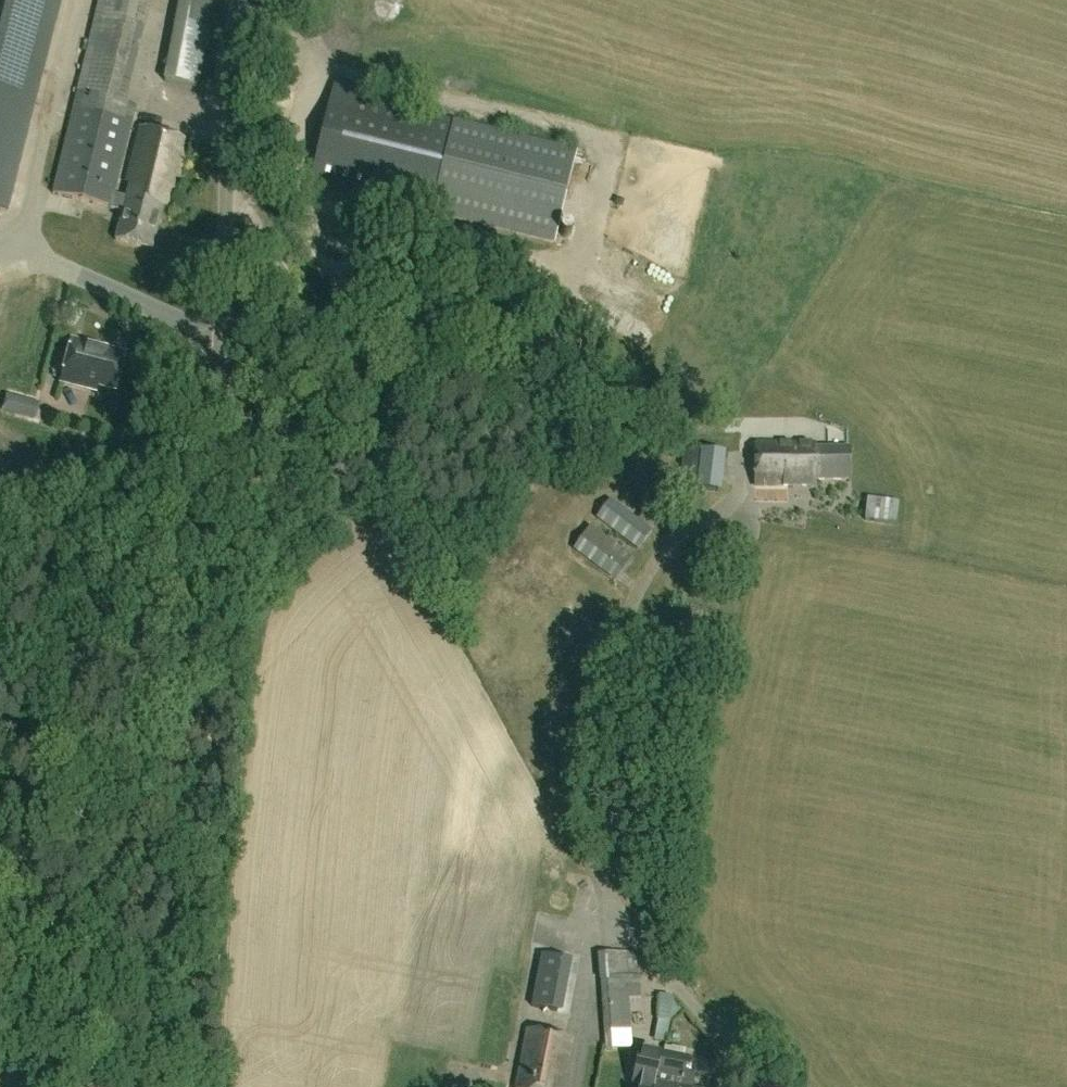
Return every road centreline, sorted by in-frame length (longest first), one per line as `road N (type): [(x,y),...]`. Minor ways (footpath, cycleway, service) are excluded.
road 1 (unclassified): [(242,0),(217,354),(145,600),(65,804),(0,930)]

